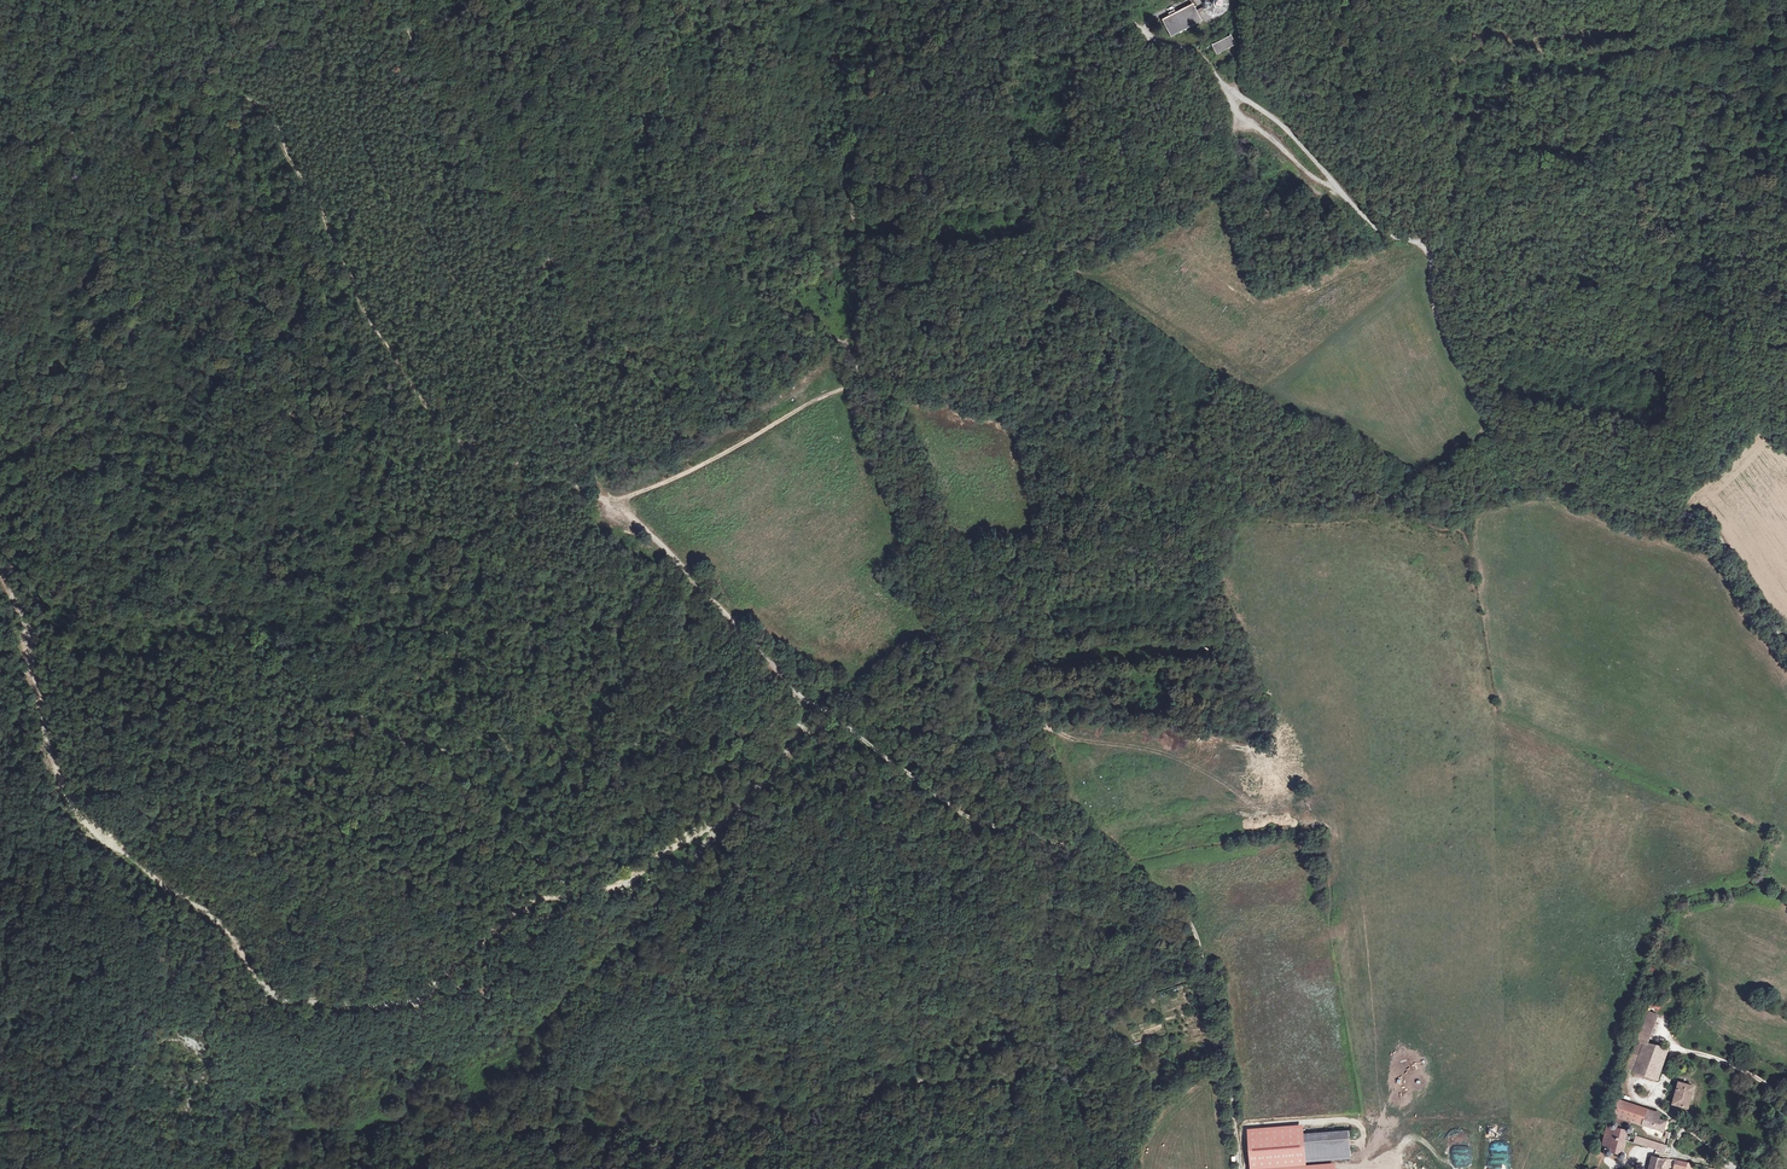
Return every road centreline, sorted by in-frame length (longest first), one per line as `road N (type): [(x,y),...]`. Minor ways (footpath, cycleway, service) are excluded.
road 1 (track): [(77,130),(179,289),(301,399),(406,523),(448,543),(580,488)]
road 2 (track): [(879,375),(1062,434),(1378,495),(1409,494),(1508,434)]
road 3 (track): [(683,869),(641,914),(675,943),(728,1018),(782,1048),(885,1081),(976,1073),(1029,1079),(1066,1115),(1081,1168)]
road 4 (track): [(580,488),(454,437),(430,413),(368,320),(268,102),(201,73)]
road 5 (track): [(572,894),(513,916),(424,994),(391,1002),(296,1000),(256,976),(231,931),(106,834)]
road 6 (track): [(725,410),(593,313),(486,169),(390,0)]
road 7 (track): [(1237,116),(1228,168),(1174,224),(1058,276),(1038,314),(996,347),(920,355),(879,375)]
road 8 (track): [(1508,434),(1478,402),(1442,327),(1429,250),(1376,228),(1275,119),(1228,90)]
road 9 (track): [(801,692),(782,694),(691,761),(636,786),(615,781),(585,754),(553,747),(411,745)]
road 10 (track): [(29,627),(103,660),(219,639),(241,642),(310,691),(388,724),(411,745)]
road 11 (track): [(1243,1168),(1214,993),(1176,894),(1080,852)]
road 12 (track): [(838,0),(859,265),(857,366)]
road 13 (track): [(1786,644),(1703,519),(1598,495),(1508,434)]
road 14 (track): [(1080,852),(953,808),(801,692)]
road 15 (track): [(801,692),(615,501),(580,488)]
road 16 (track): [(615,501),(702,467),(857,384)]
road 17 (track): [(1424,247),(1443,222),(1454,177),(1452,103),(1465,1)]
road 18 (track): [(813,335),(755,269),(731,181),(696,127)]
road 19 (track): [(106,834),(66,792),(54,765),(29,627)]
road 20 (track): [(572,894),(450,792),(411,745)]
road 21 (track): [(683,869),(789,748),(801,692)]
road 22 (track): [(1786,1096),(1739,1068),(1675,1049),(1655,1106)]
road 23 (track): [(359,0),(201,73)]
road 24 (track): [(725,410),(673,448),(580,488)]
road 25 (track): [(1228,90),(1204,60),(1149,35),(1116,0)]
road 26 (track): [(201,73),(77,130)]
road 27 (track): [(1237,116),(1309,175),(1335,186)]

